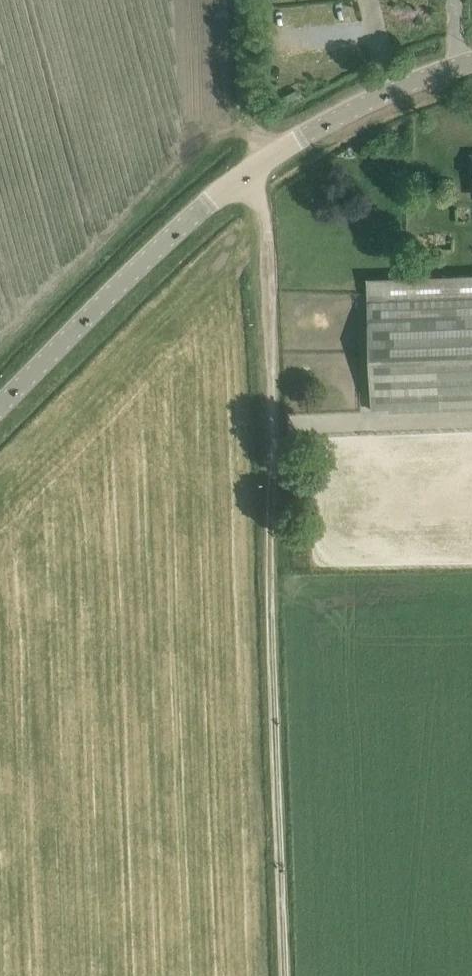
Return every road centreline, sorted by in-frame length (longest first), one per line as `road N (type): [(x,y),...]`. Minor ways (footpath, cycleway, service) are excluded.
road 1 (track): [(284,975),(268,215),(250,119),(248,0)]
road 2 (tertiary): [(0,408),(203,206),(369,102),(471,63)]

